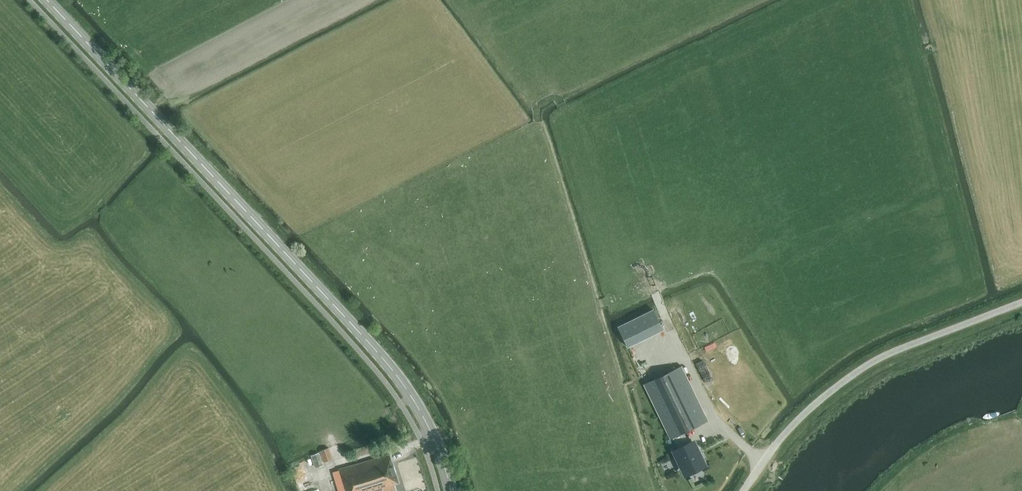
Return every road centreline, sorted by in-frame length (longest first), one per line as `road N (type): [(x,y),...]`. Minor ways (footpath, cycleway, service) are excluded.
road 1 (secondary): [(451,490),(422,415),(377,352),(47,0)]
road 2 (unclassified): [(743,490),(798,421),(862,369),(1021,303)]

